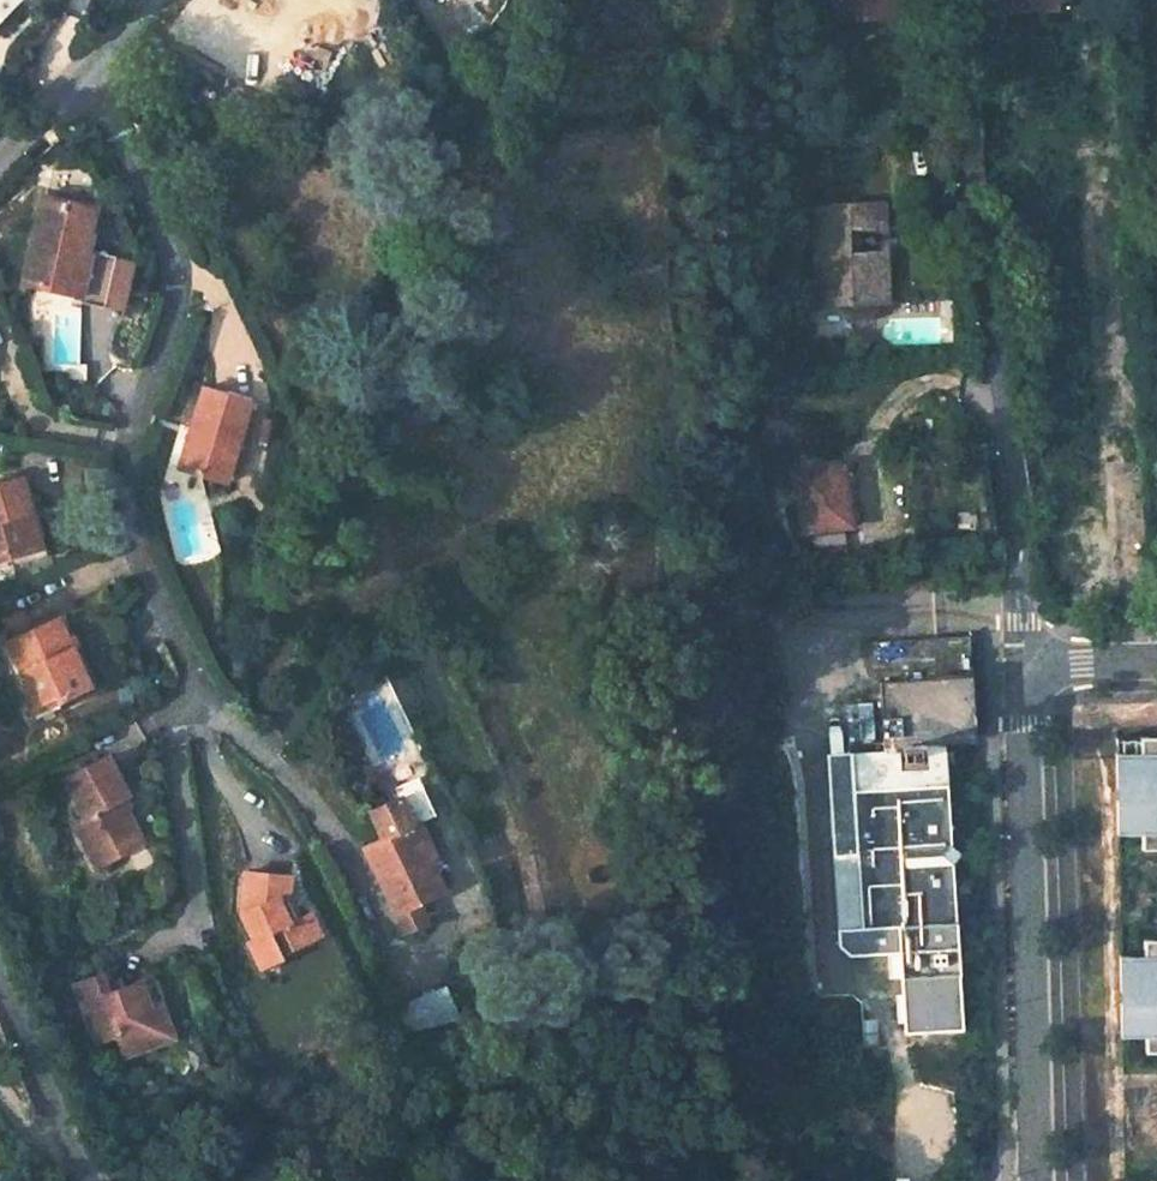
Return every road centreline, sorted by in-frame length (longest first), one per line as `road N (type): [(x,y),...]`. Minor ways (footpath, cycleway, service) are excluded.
road 1 (residential): [(963,0),(970,197),(1016,484),(1022,678)]
road 2 (residential): [(1022,678),(1030,1113)]
road 3 (residential): [(0,162),(168,0)]
road 4 (residential): [(0,972),(84,1180)]
road 5 (residential): [(1022,678),(1081,663),(1156,660)]

